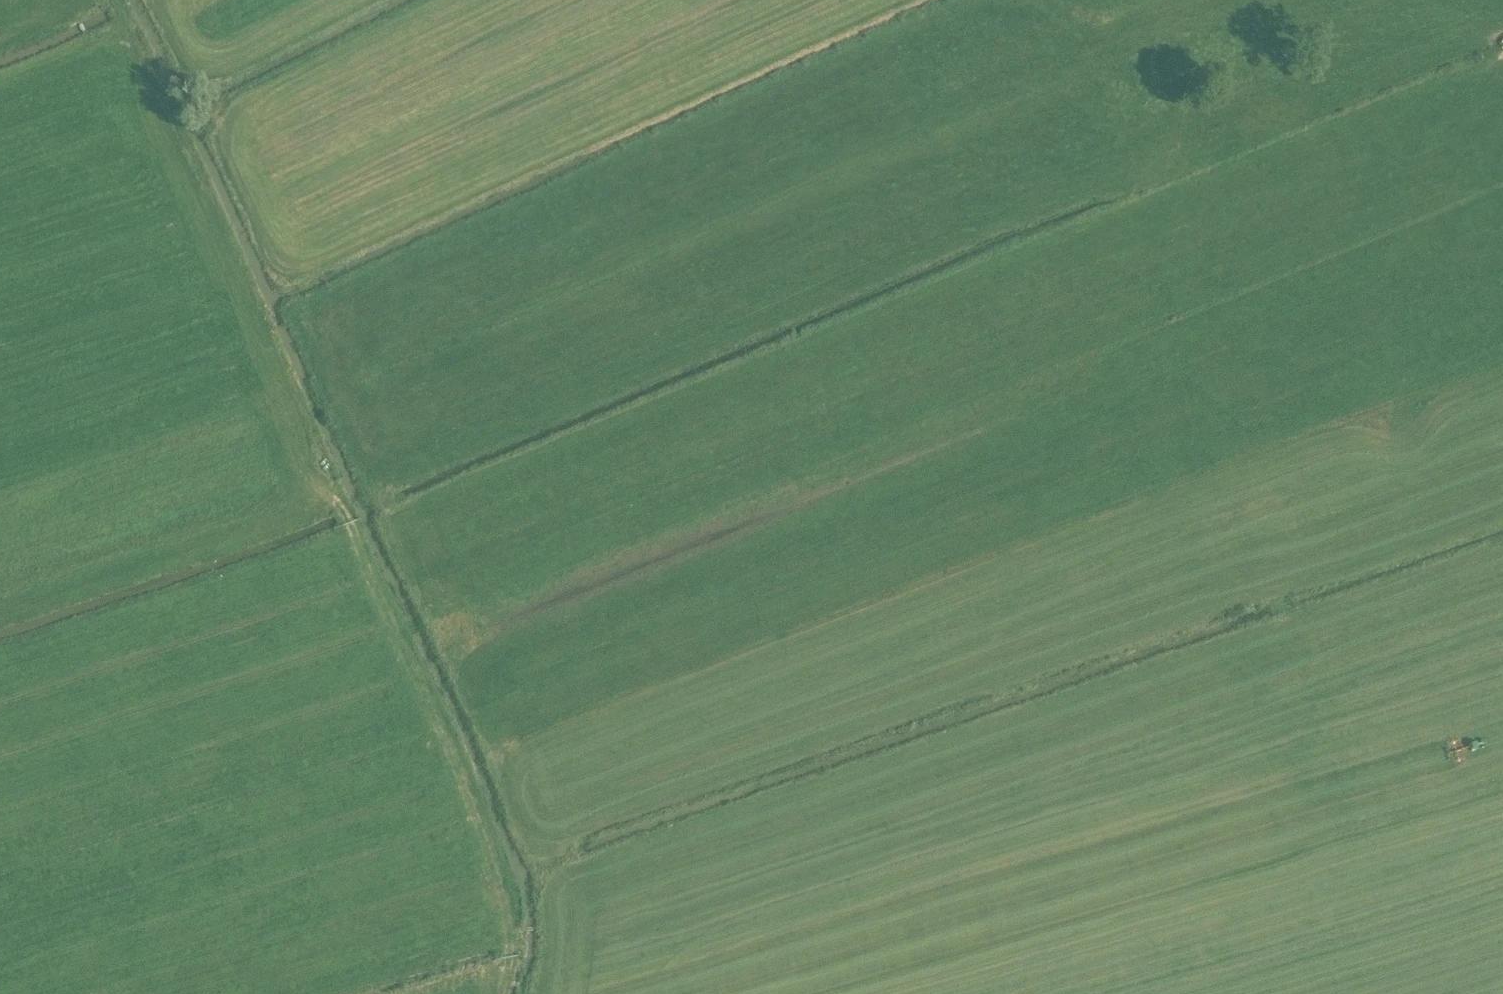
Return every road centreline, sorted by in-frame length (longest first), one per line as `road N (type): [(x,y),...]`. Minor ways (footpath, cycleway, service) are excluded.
road 1 (track): [(1289,814),(1502,761)]

